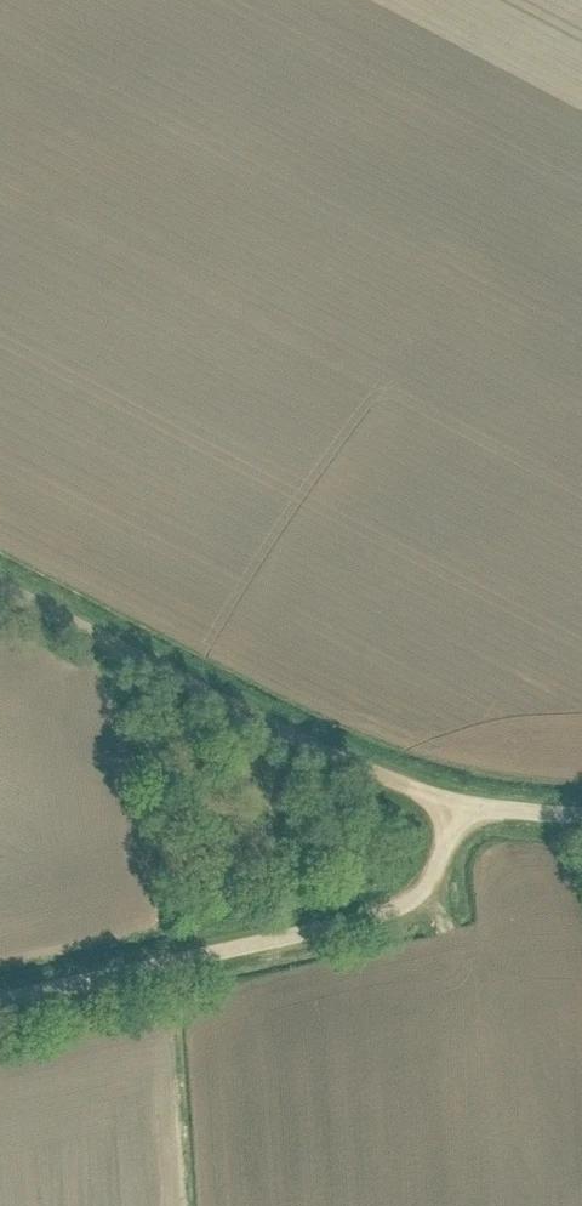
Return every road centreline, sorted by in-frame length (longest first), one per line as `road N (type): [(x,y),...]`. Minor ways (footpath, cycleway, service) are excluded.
road 1 (unclassified): [(0,1001),(367,918),(410,901),(439,858),(454,804)]
road 2 (unclassified): [(454,804),(350,763),(0,583)]
road 3 (unclassified): [(454,804),(581,814)]

